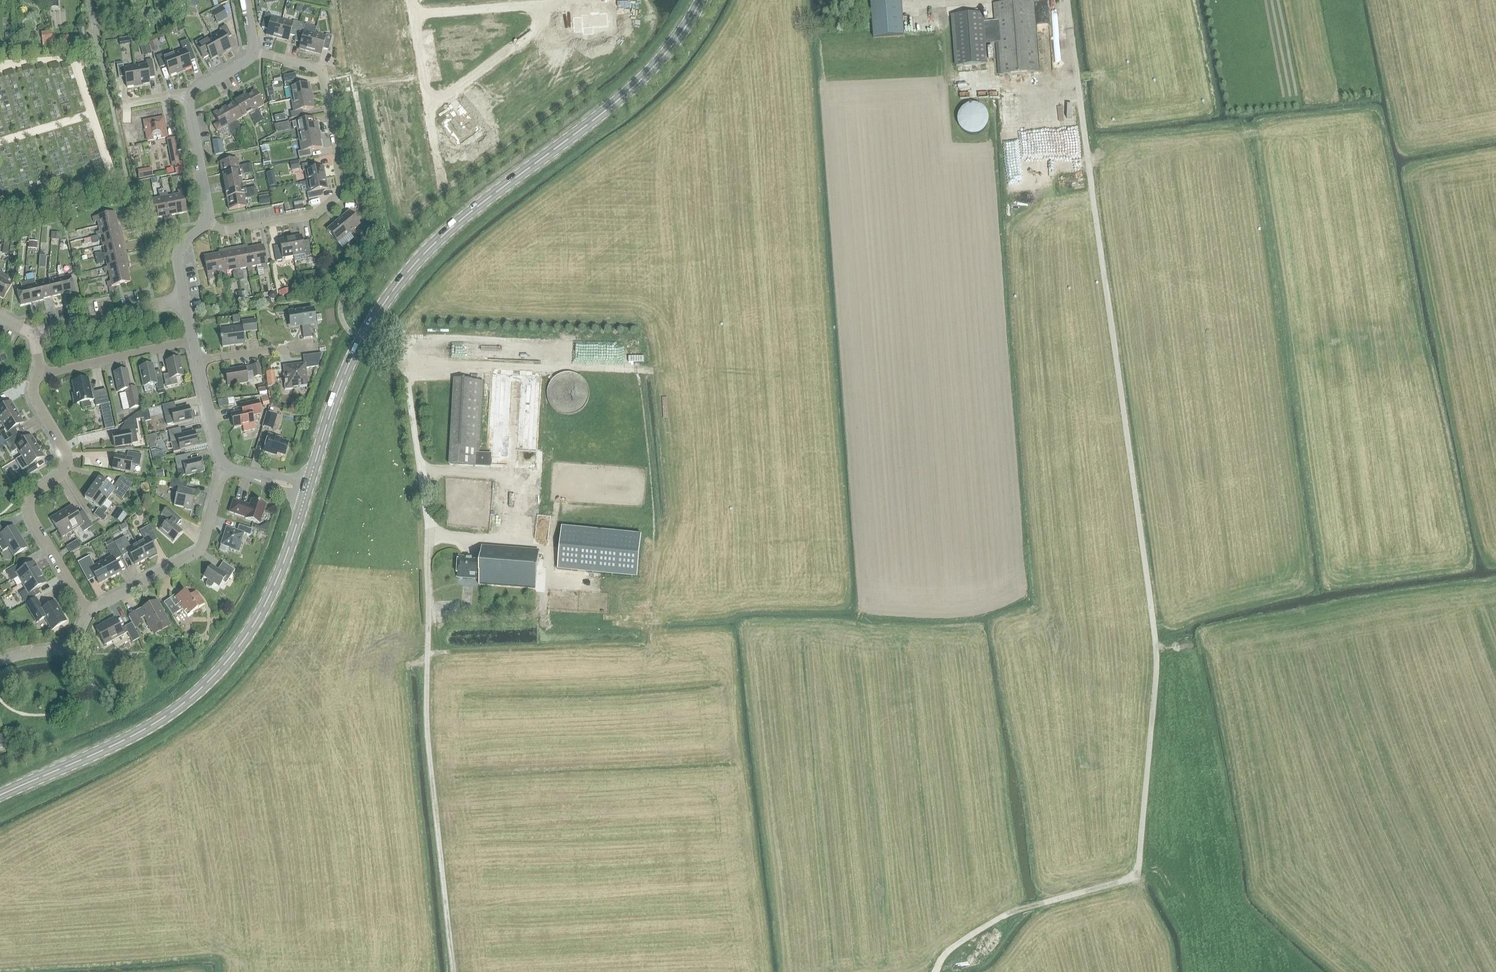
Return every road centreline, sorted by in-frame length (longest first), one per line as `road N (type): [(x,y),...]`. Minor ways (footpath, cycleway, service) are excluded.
road 1 (primary): [(306,489),(353,354),(401,278),(475,207),(629,90),(700,0)]
road 2 (primary): [(0,795),(125,739),(212,677),(264,605),(306,489)]
road 3 (residential): [(207,221),(225,230),(316,214),(344,189),(321,69),(253,51)]
road 4 (residential): [(89,612),(29,512),(31,497),(67,460),(32,394),(40,375)]
road 5 (residential): [(89,612),(201,550),(223,463)]
road 6 (residential): [(428,109),(544,24),(541,3)]
road 7 (residential): [(31,333),(184,298)]
road 8 (residential): [(40,375),(192,340)]
road 9 (residential): [(541,3),(412,13)]
road 10 (residential): [(207,221),(190,97)]
road 11 (residential): [(197,360),(316,345)]

